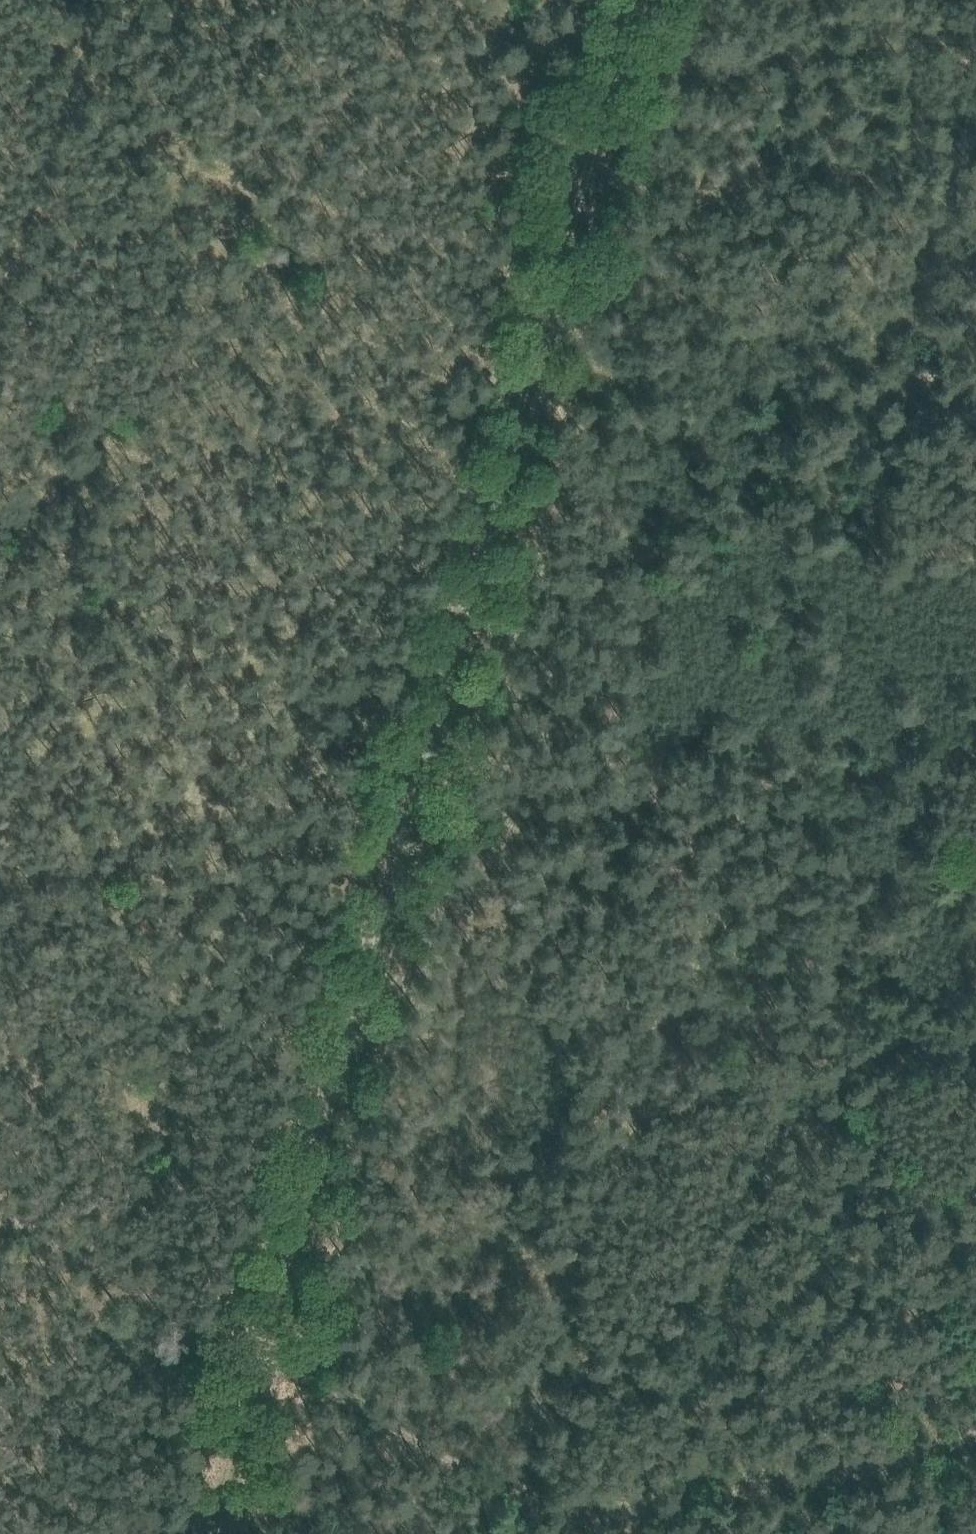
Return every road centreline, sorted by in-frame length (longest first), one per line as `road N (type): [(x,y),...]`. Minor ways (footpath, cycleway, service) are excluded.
road 1 (track): [(631,0),(210,1533)]
road 2 (track): [(118,0),(0,357)]
road 3 (track): [(975,1408),(830,1444),(615,1477)]

